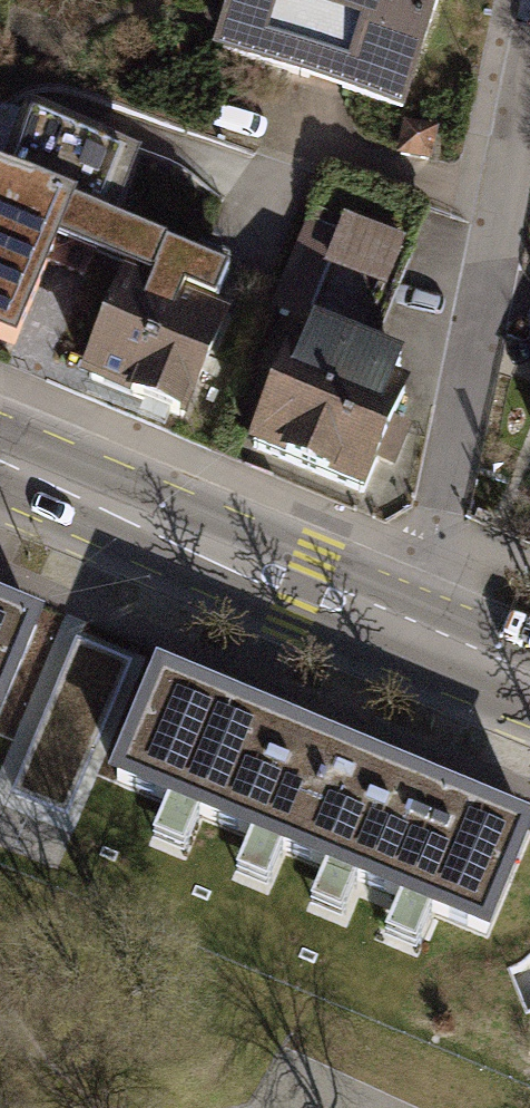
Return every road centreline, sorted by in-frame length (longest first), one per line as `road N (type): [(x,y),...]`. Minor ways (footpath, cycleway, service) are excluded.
road 1 (residential): [(406,625),(443,532),(529,75)]
road 2 (primary): [(0,456),(406,625)]
road 3 (primary): [(406,625),(529,676)]

